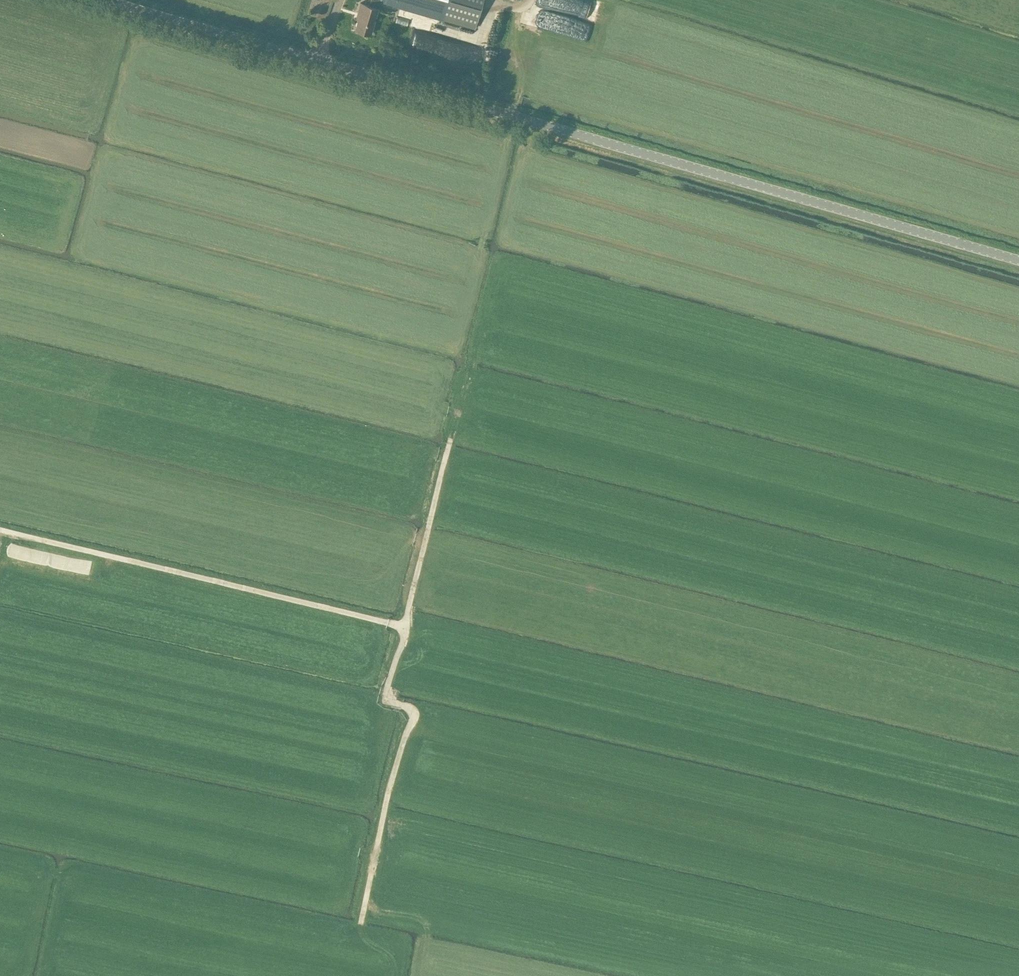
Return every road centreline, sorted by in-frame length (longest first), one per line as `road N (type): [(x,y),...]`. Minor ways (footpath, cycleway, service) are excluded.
road 1 (unclassified): [(1018,260),(111,0)]
road 2 (track): [(361,925),(414,714),(385,699),(449,439)]
road 3 (track): [(405,627),(0,530)]

